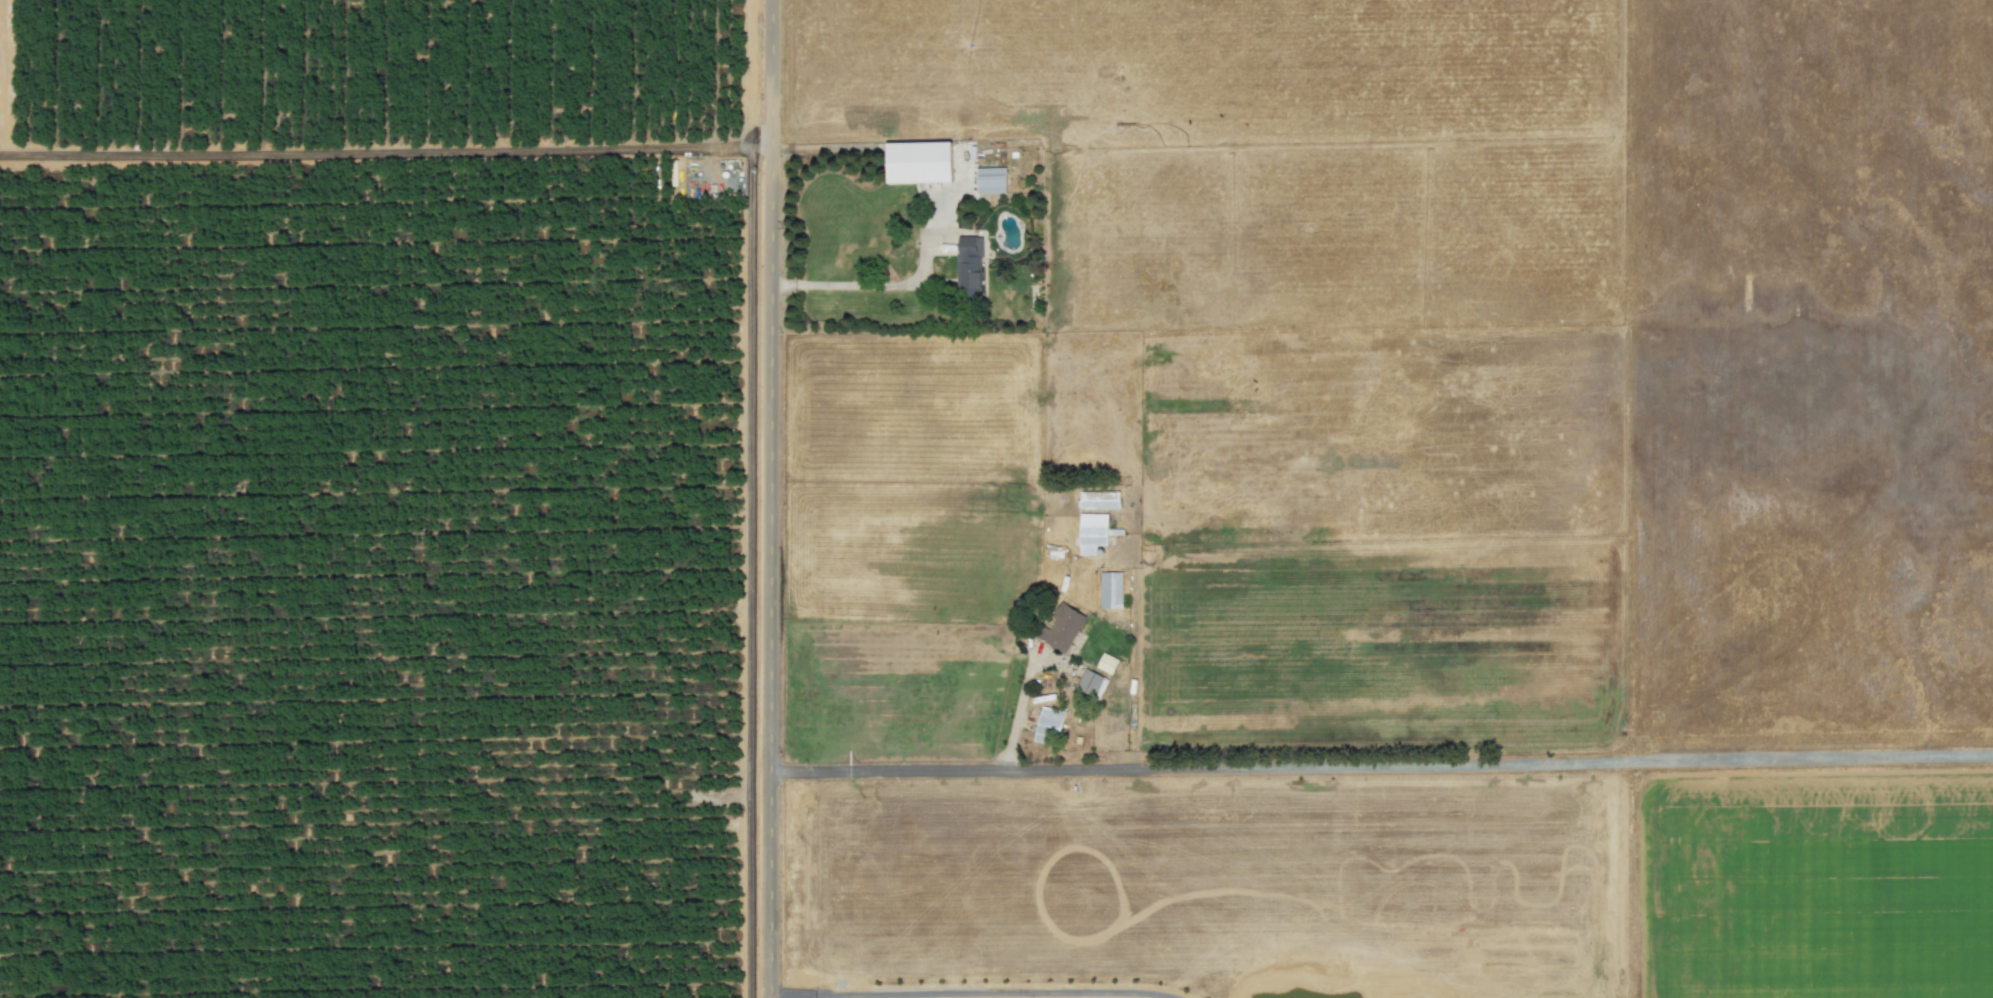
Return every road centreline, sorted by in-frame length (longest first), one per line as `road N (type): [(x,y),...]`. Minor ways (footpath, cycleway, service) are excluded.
road 1 (tertiary): [(773,997),(773,0)]

